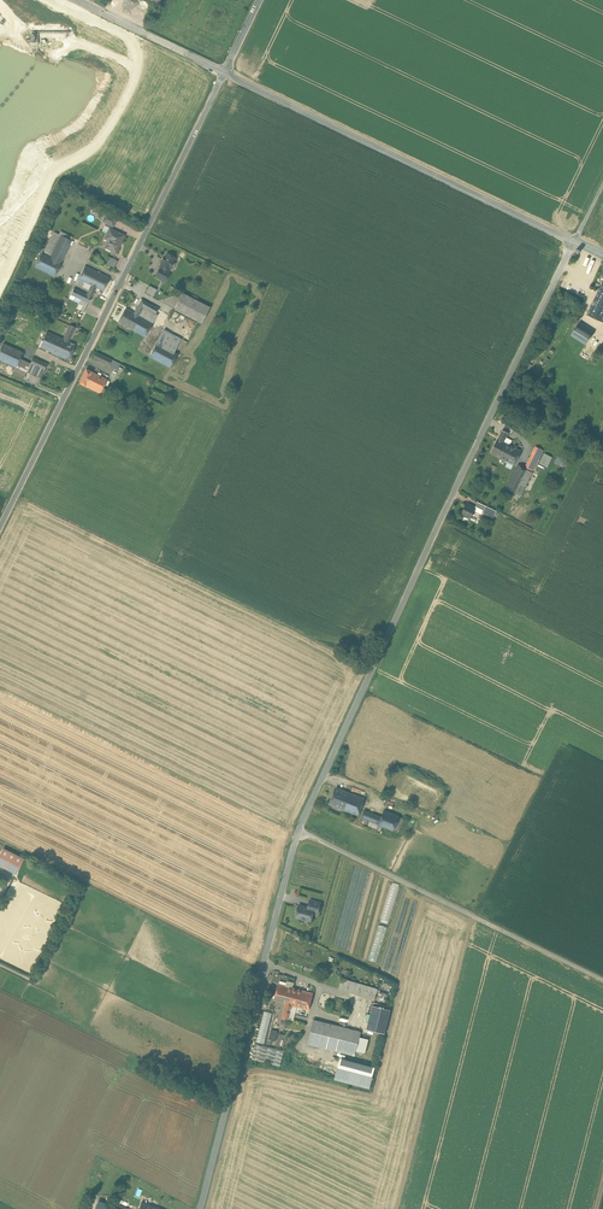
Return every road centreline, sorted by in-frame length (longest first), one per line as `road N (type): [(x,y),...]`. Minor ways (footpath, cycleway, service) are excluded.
road 1 (unclassified): [(300,829),(576,240)]
road 2 (unclassified): [(226,72),(0,531)]
road 3 (unclassified): [(200,1208),(300,829)]
road 4 (unclassified): [(576,240),(226,72)]
road 5 (unclassified): [(602,980),(300,829)]
road 6 (unclassified): [(226,72),(82,0)]

